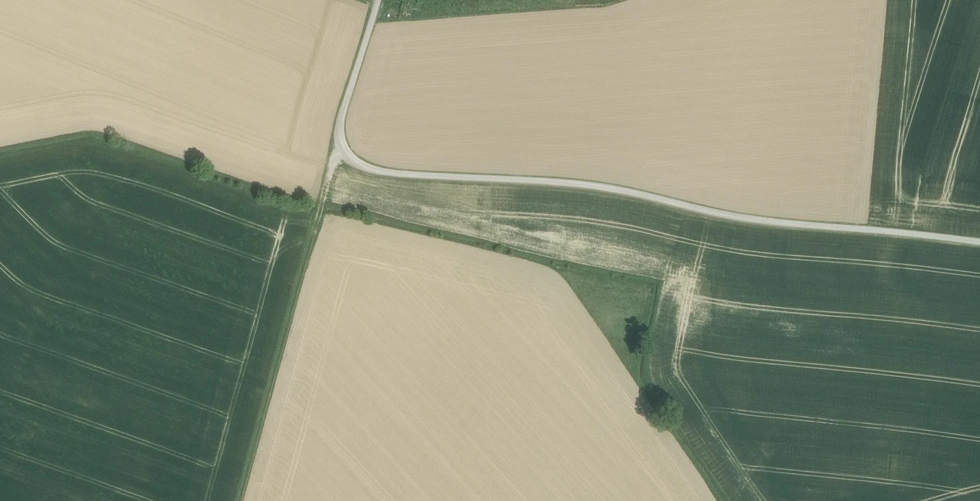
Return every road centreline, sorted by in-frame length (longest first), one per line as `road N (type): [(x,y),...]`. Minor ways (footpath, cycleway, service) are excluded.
road 1 (track): [(979,239),(696,210),(591,185),(377,172),(338,144),(344,94),(378,0)]
road 2 (track): [(338,144),(243,500)]

